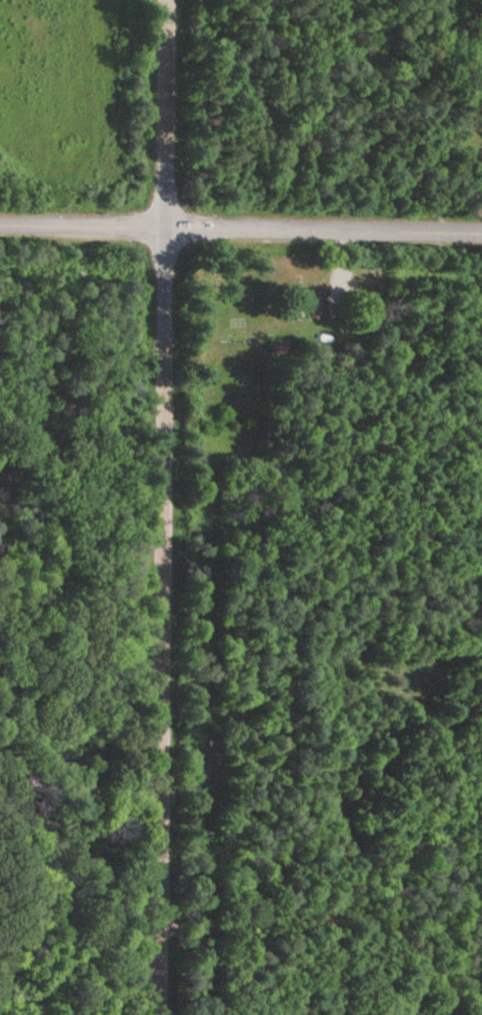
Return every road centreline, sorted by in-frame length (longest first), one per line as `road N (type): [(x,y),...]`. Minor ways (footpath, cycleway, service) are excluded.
road 1 (residential): [(174,0),(167,1014)]
road 2 (residential): [(0,227),(481,238)]
road 3 (residential): [(169,929),(481,913)]
road 4 (residential): [(167,788),(0,777)]

